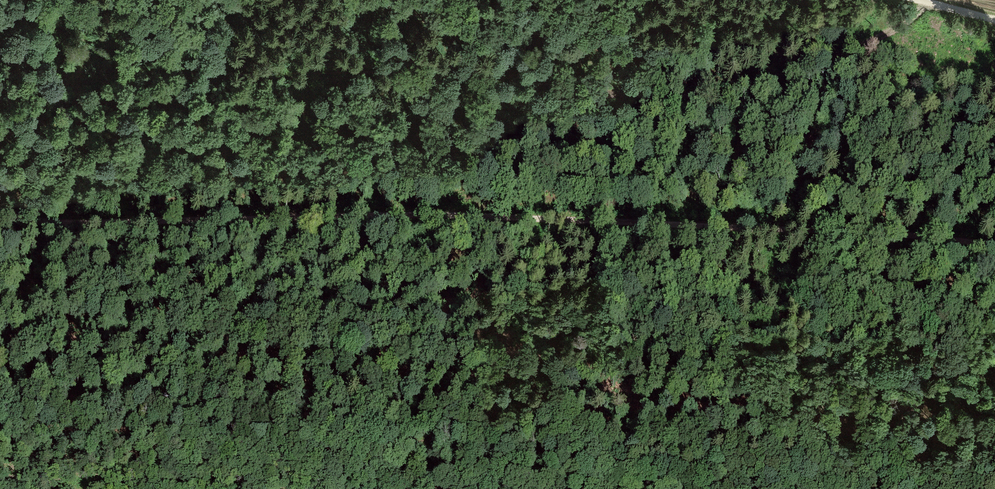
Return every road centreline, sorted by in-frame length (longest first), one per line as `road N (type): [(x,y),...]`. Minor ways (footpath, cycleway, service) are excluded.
road 1 (track): [(994,441),(868,435),(761,408),(663,407),(530,371),(442,377),(153,349),(46,331),(0,311)]
road 2 (track): [(994,246),(872,232),(559,217),(67,225),(0,213)]
road 3 (track): [(0,0),(118,53),(201,71),(423,61),(589,95),(705,97),(844,54),(912,3)]

